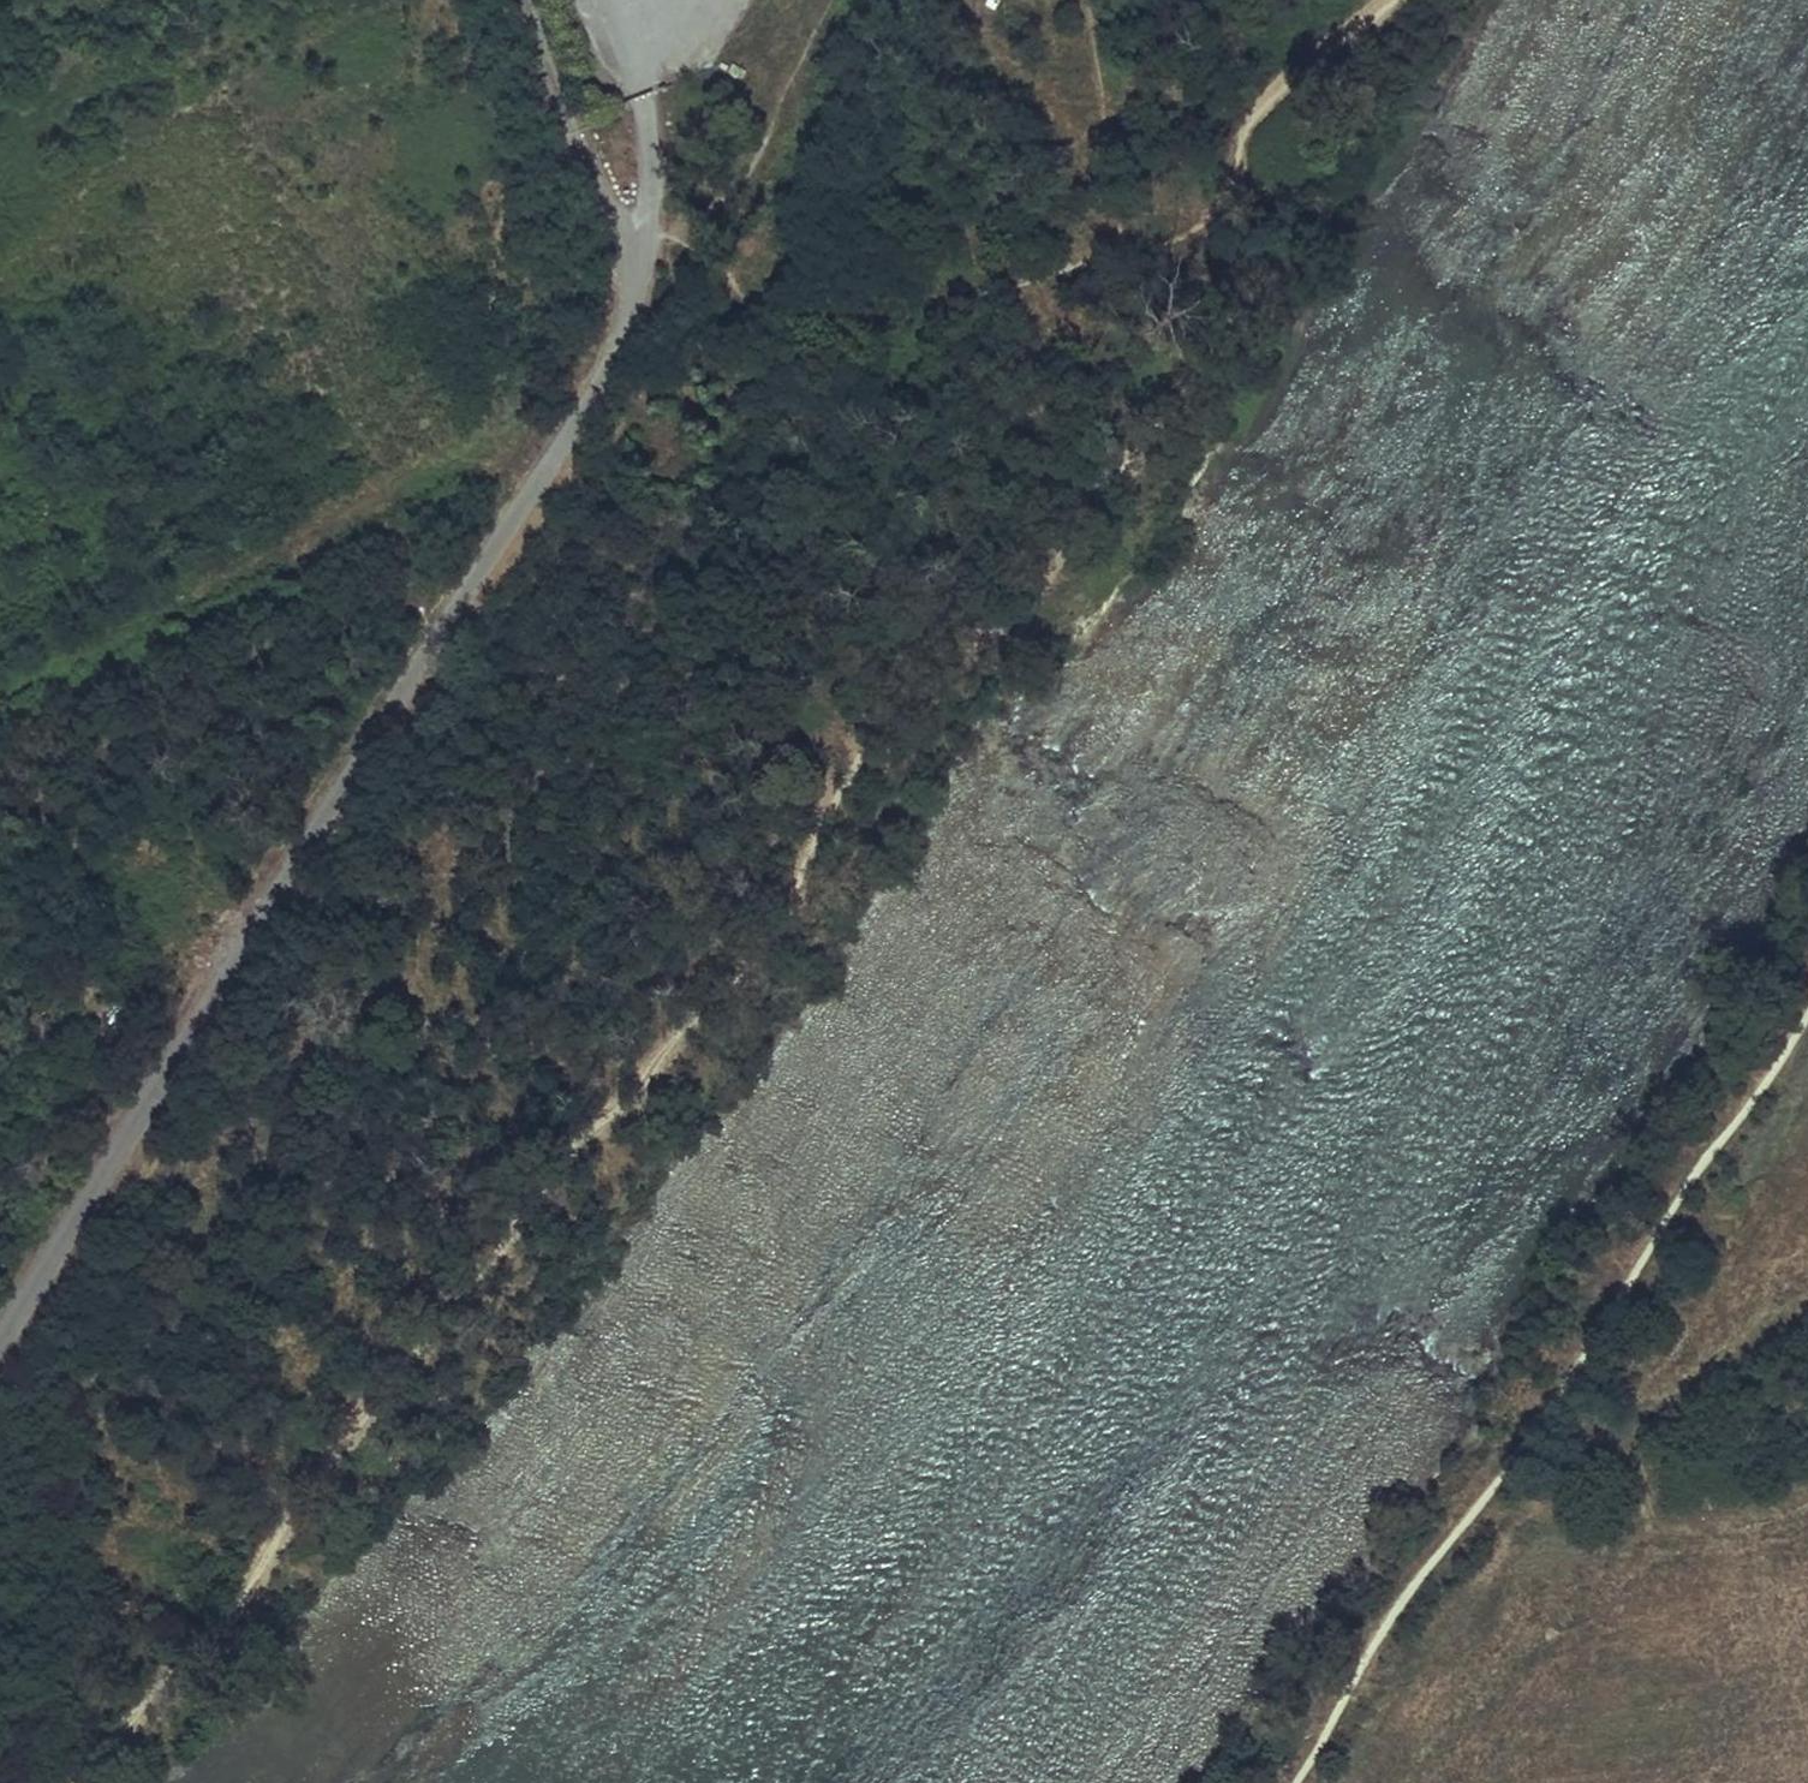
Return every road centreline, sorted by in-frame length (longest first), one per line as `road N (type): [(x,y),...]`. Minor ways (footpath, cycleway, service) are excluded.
road 1 (unclassified): [(0,1341),(623,341)]

